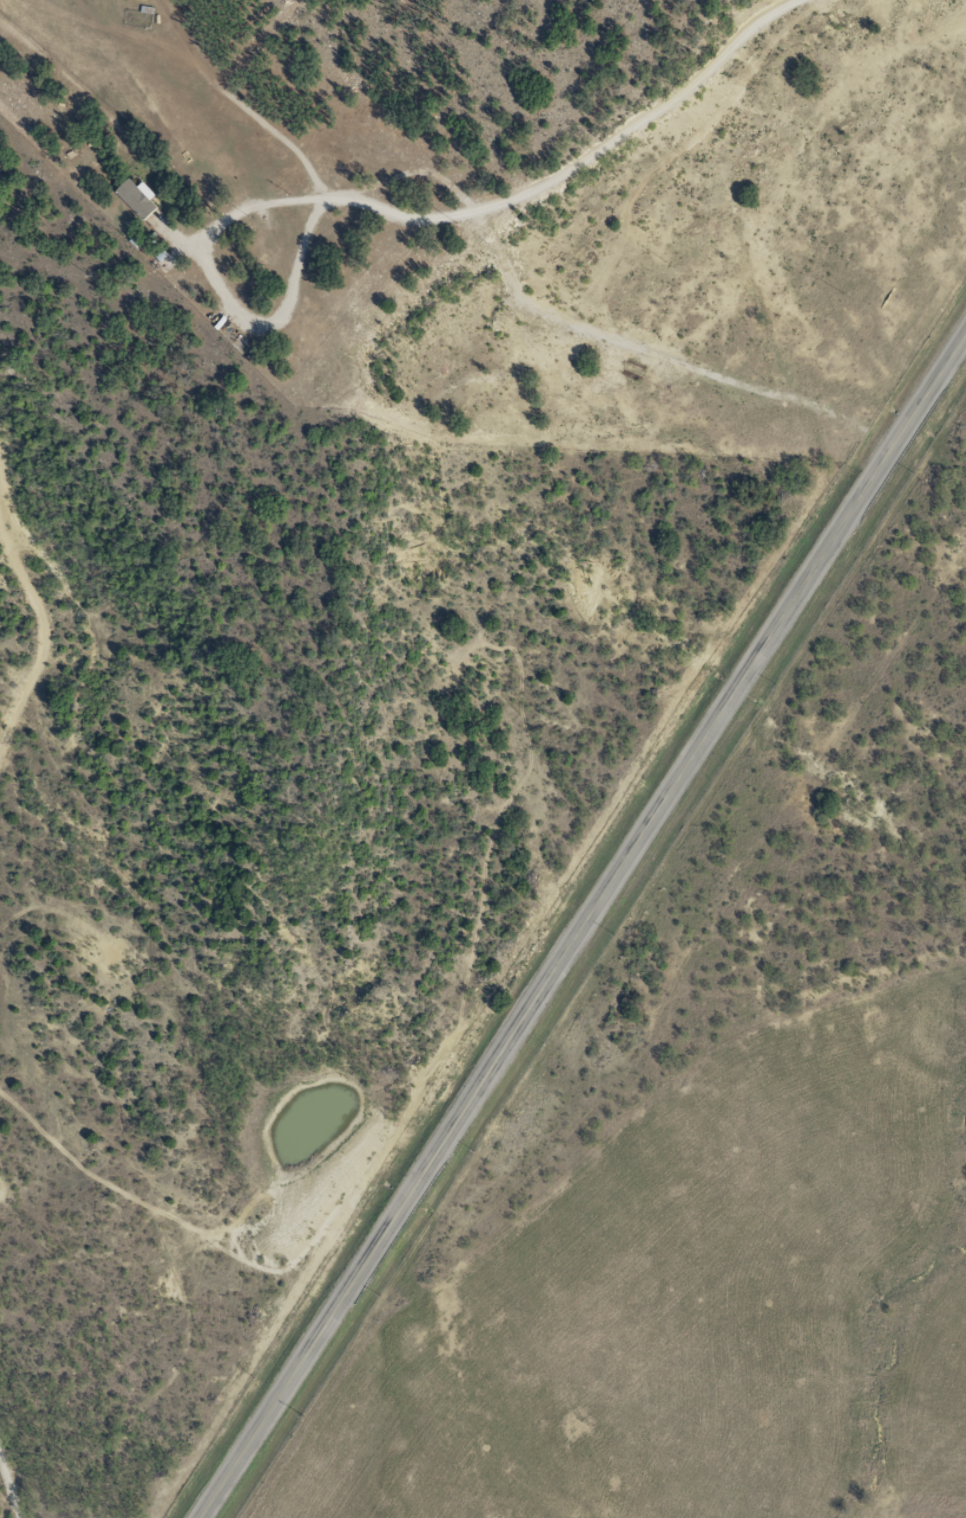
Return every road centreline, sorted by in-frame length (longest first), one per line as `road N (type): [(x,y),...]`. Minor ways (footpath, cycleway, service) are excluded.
road 1 (primary): [(200,1517),(965,330)]

